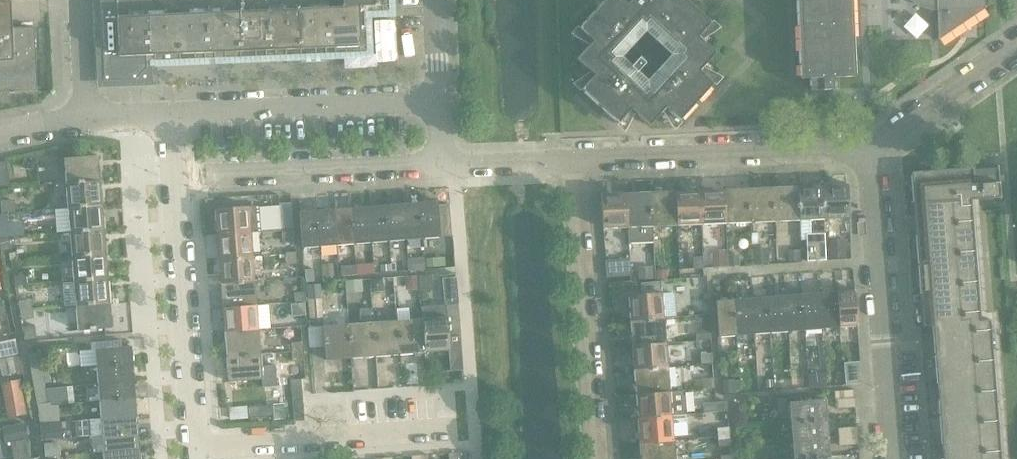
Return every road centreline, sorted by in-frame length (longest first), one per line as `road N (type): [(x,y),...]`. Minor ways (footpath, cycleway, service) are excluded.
road 1 (residential): [(891,458),(864,144)]
road 2 (residential): [(598,458),(574,163)]
road 3 (residential): [(574,163),(864,144)]
road 4 (residential): [(197,458),(174,178)]
road 5 (residential): [(169,114),(439,104)]
road 6 (residential): [(174,178),(442,165)]
road 7 (residential): [(864,144),(1016,36)]
road 8 (residential): [(442,165),(574,163)]

